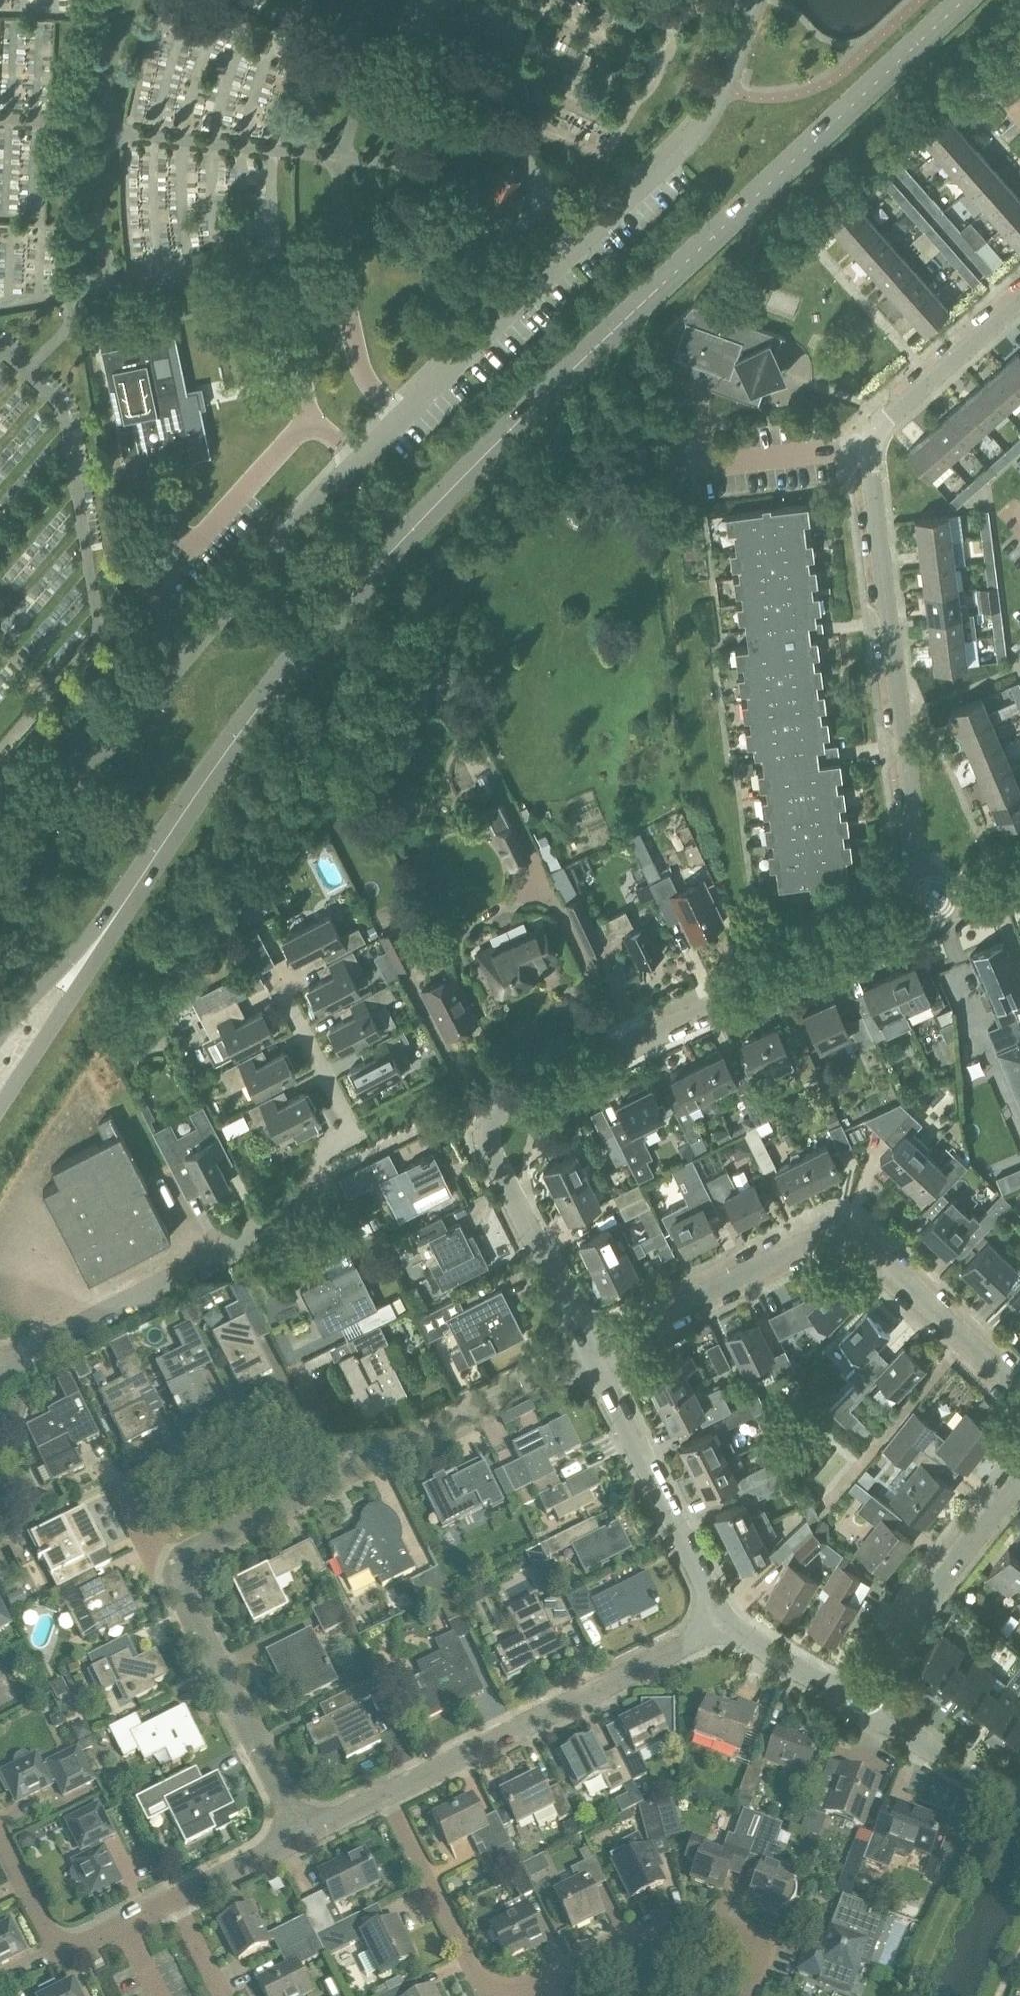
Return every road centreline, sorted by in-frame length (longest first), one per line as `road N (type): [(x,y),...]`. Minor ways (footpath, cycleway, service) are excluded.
road 1 (secondary): [(131,900),(254,721),(511,433),(967,0)]
road 2 (residential): [(0,868),(360,462),(695,134),(726,92),(757,0)]
road 3 (residential): [(592,1351),(489,1150),(492,1126),(507,1107),(935,913)]
road 4 (residential): [(935,913),(921,878),(871,449),(892,414),(1019,305)]
road 5 (residential): [(278,974),(354,1130),(324,1155),(311,1195),(293,1220),(0,1369)]
road 6 (residential): [(592,1351),(822,1238),(845,1235),(869,1247),(1019,1384)]
road 7 (residential): [(173,1582),(120,1491),(316,1390),(353,1469)]
road 8 (residential): [(387,1795),(727,1629)]
road 9 (residential): [(751,1995),(763,1951),(688,1916),(512,1995)]
road 10 (residential): [(727,1629),(592,1351)]
road 11 (residential): [(303,1836),(173,1582)]
road 12 (residential): [(181,1898),(62,1956),(0,1834)]
road 13 (residential): [(353,1469),(592,1351)]
road 14 (residential): [(863,1707),(924,1603),(1019,1493)]
road 15 (secondary): [(0,1110),(131,900)]
road 16 (residential): [(493,1995),(387,1795)]
road 17 (residential): [(173,1582),(185,1559),(353,1469)]
road 18 (secondary): [(131,900),(0,1031)]
road 19 (residential): [(1019,1801),(863,1707)]
road 20 (residential): [(863,1707),(727,1629)]
road 21 (residential): [(181,1898),(303,1836)]

